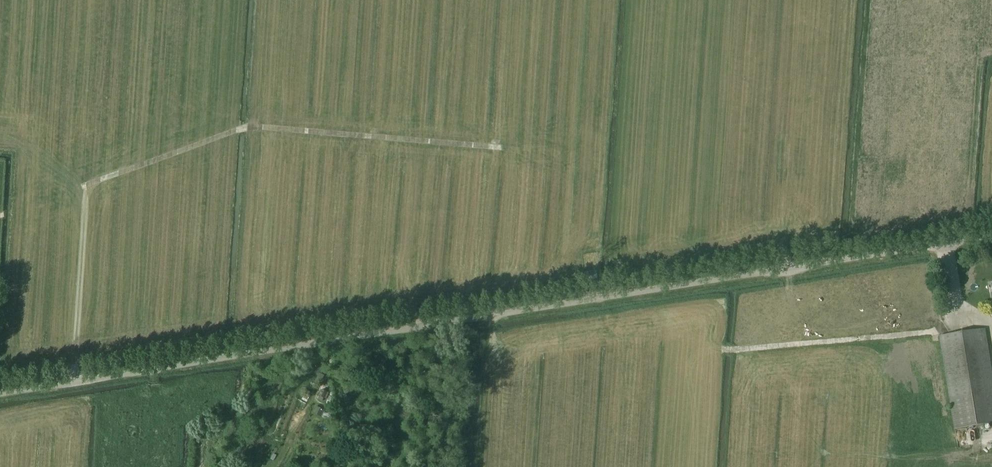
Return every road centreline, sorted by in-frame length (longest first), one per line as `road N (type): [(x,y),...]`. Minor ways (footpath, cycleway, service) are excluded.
road 1 (unclassified): [(0,393),(991,236)]

